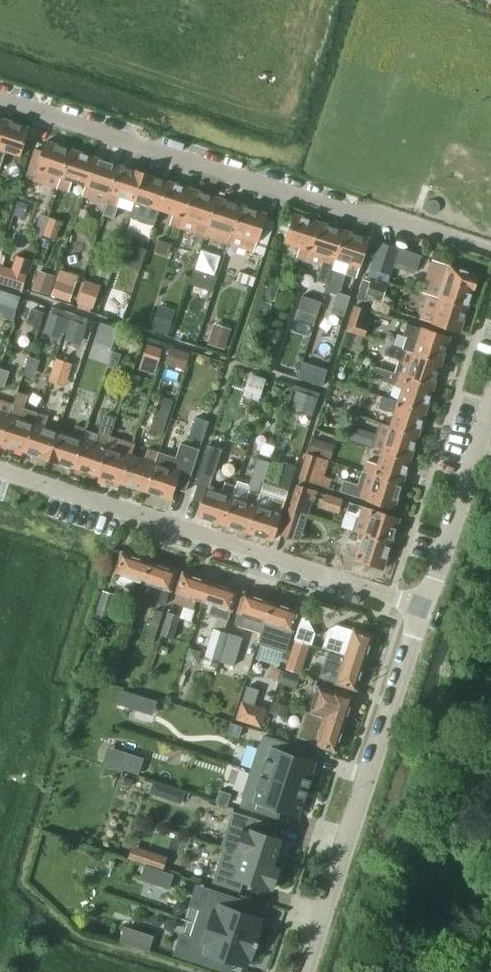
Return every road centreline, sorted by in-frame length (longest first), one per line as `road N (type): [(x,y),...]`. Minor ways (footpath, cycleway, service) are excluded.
road 1 (residential): [(490,250),(0,97)]
road 2 (residential): [(0,471),(422,608)]
road 3 (unclassified): [(304,971),(422,608)]
road 4 (unclassified): [(422,608),(490,404)]

